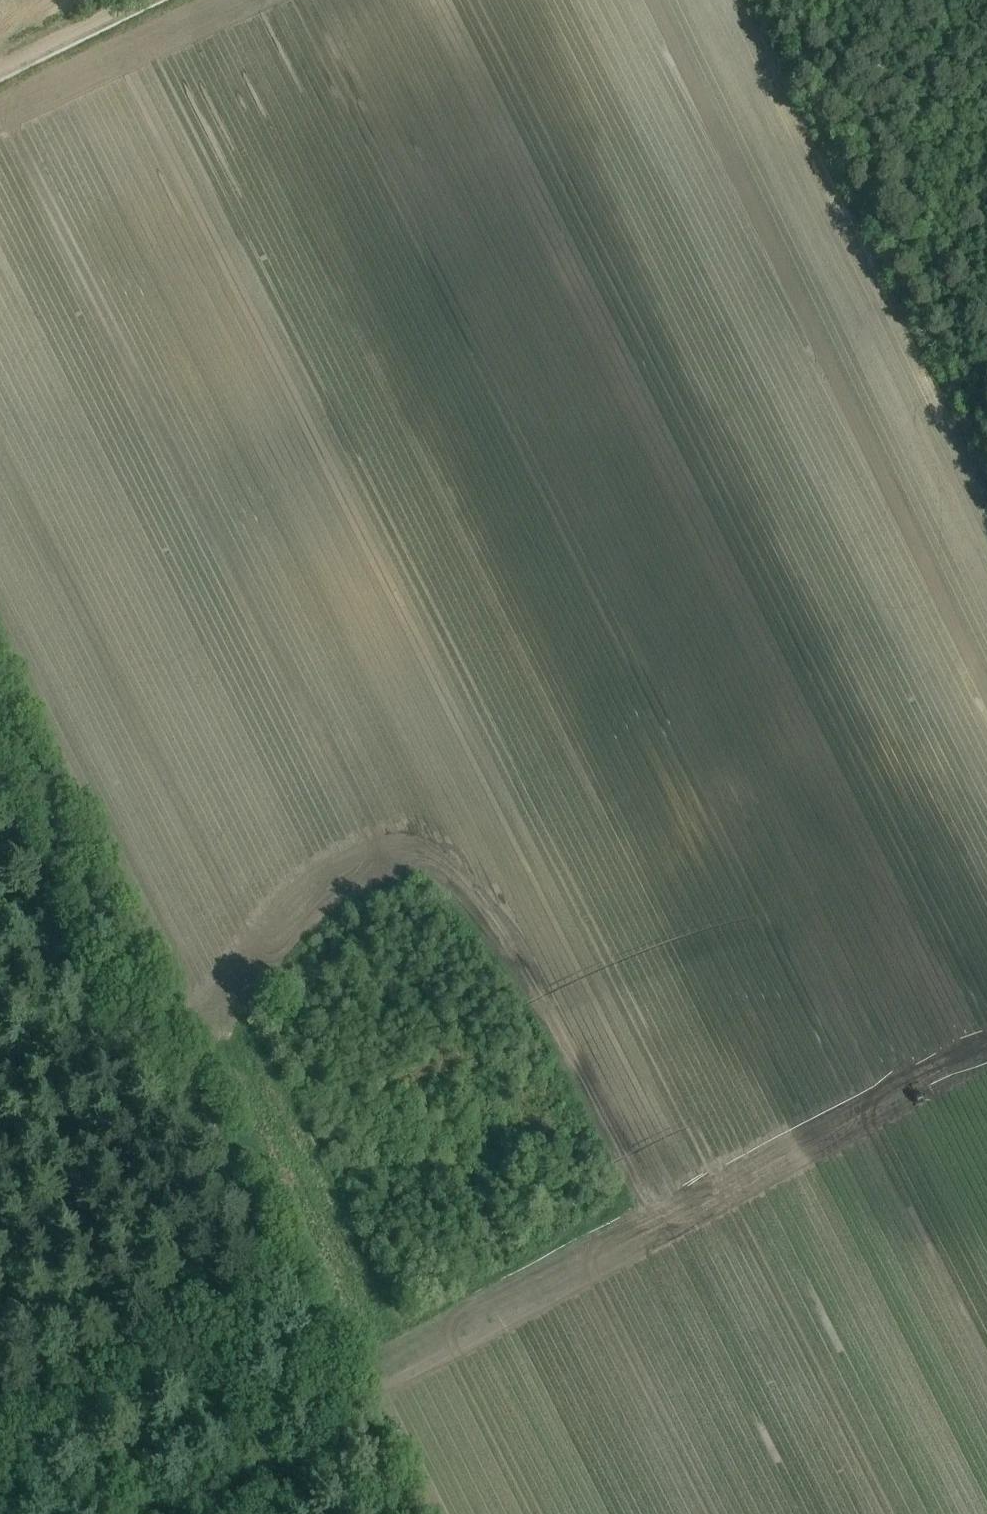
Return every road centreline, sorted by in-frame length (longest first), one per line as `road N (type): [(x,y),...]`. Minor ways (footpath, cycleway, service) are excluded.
road 1 (track): [(407,1513),(0,705)]
road 2 (track): [(148,0),(0,69)]

